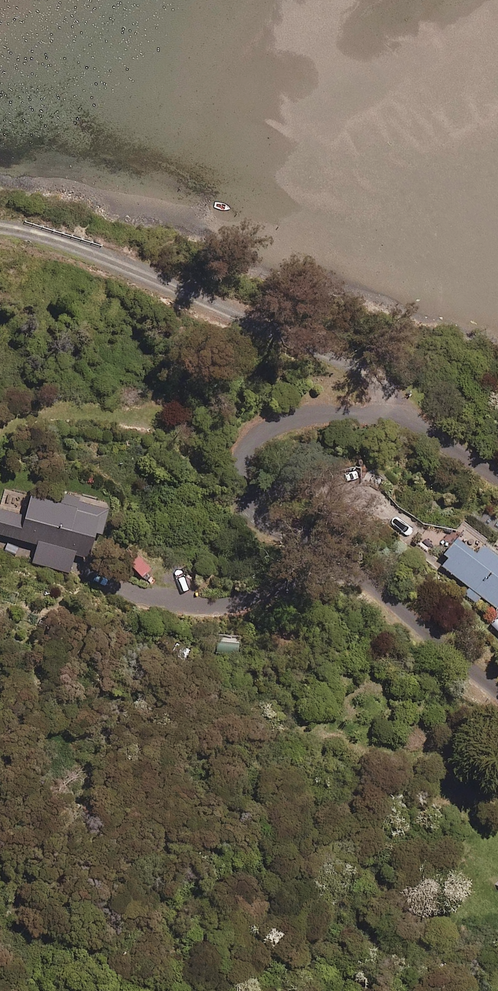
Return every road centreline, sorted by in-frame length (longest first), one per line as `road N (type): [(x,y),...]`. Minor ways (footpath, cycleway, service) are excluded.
road 1 (residential): [(399,424),(337,414),(269,427),(243,453),(245,484),(265,517),(497,692)]
road 2 (residential): [(399,424),(391,402),(357,369),(139,273),(0,229)]

